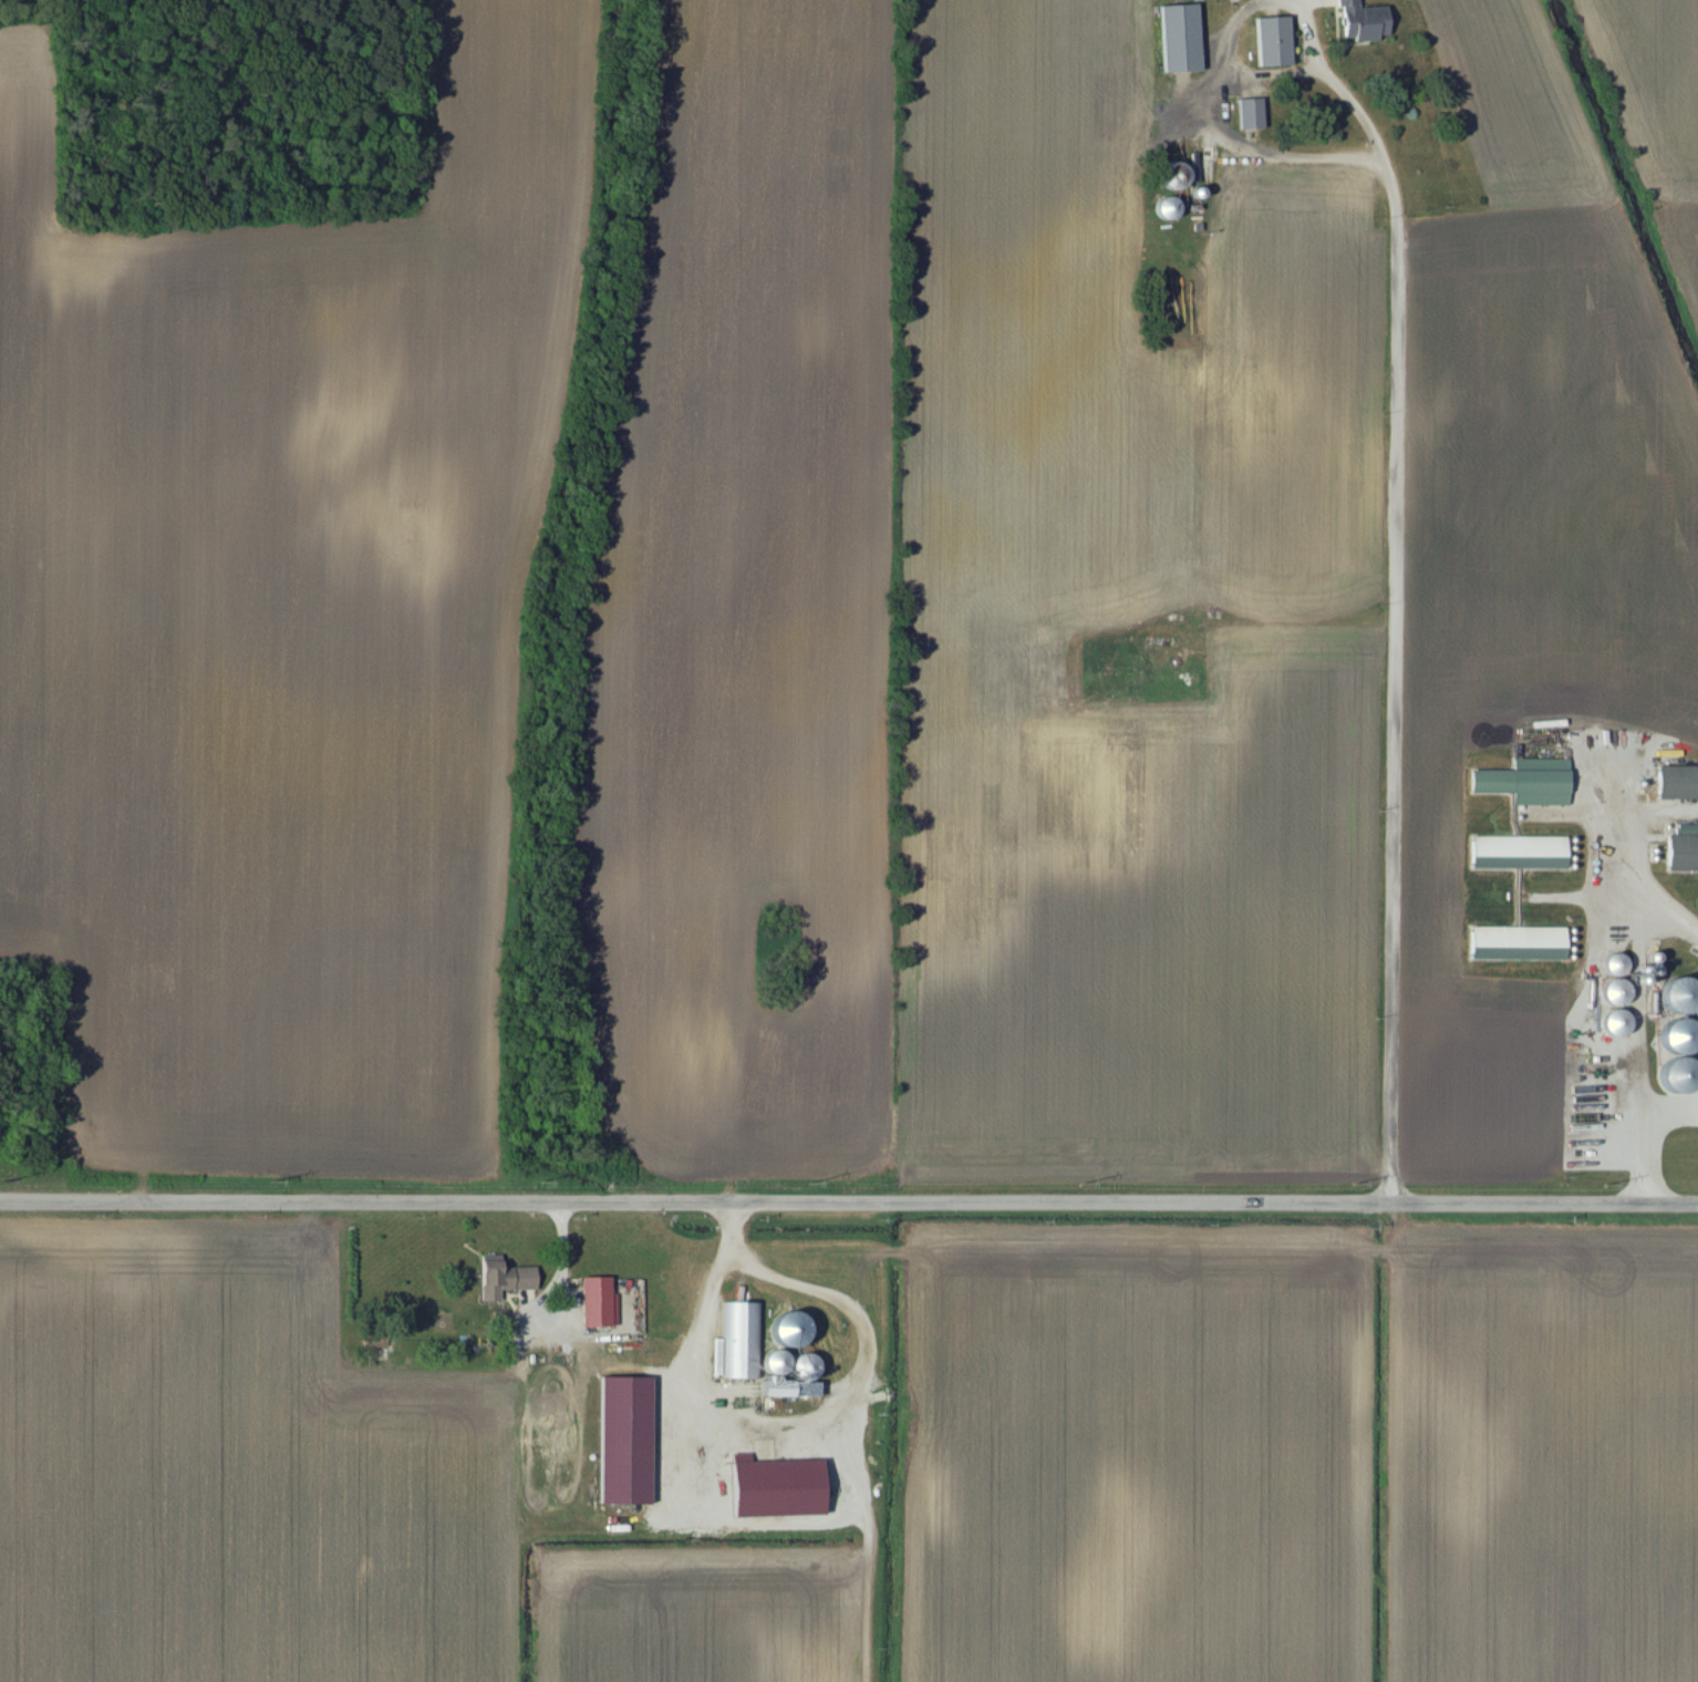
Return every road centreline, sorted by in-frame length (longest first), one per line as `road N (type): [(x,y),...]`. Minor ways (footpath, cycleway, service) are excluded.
road 1 (residential): [(0,1200),(1697,1204)]

